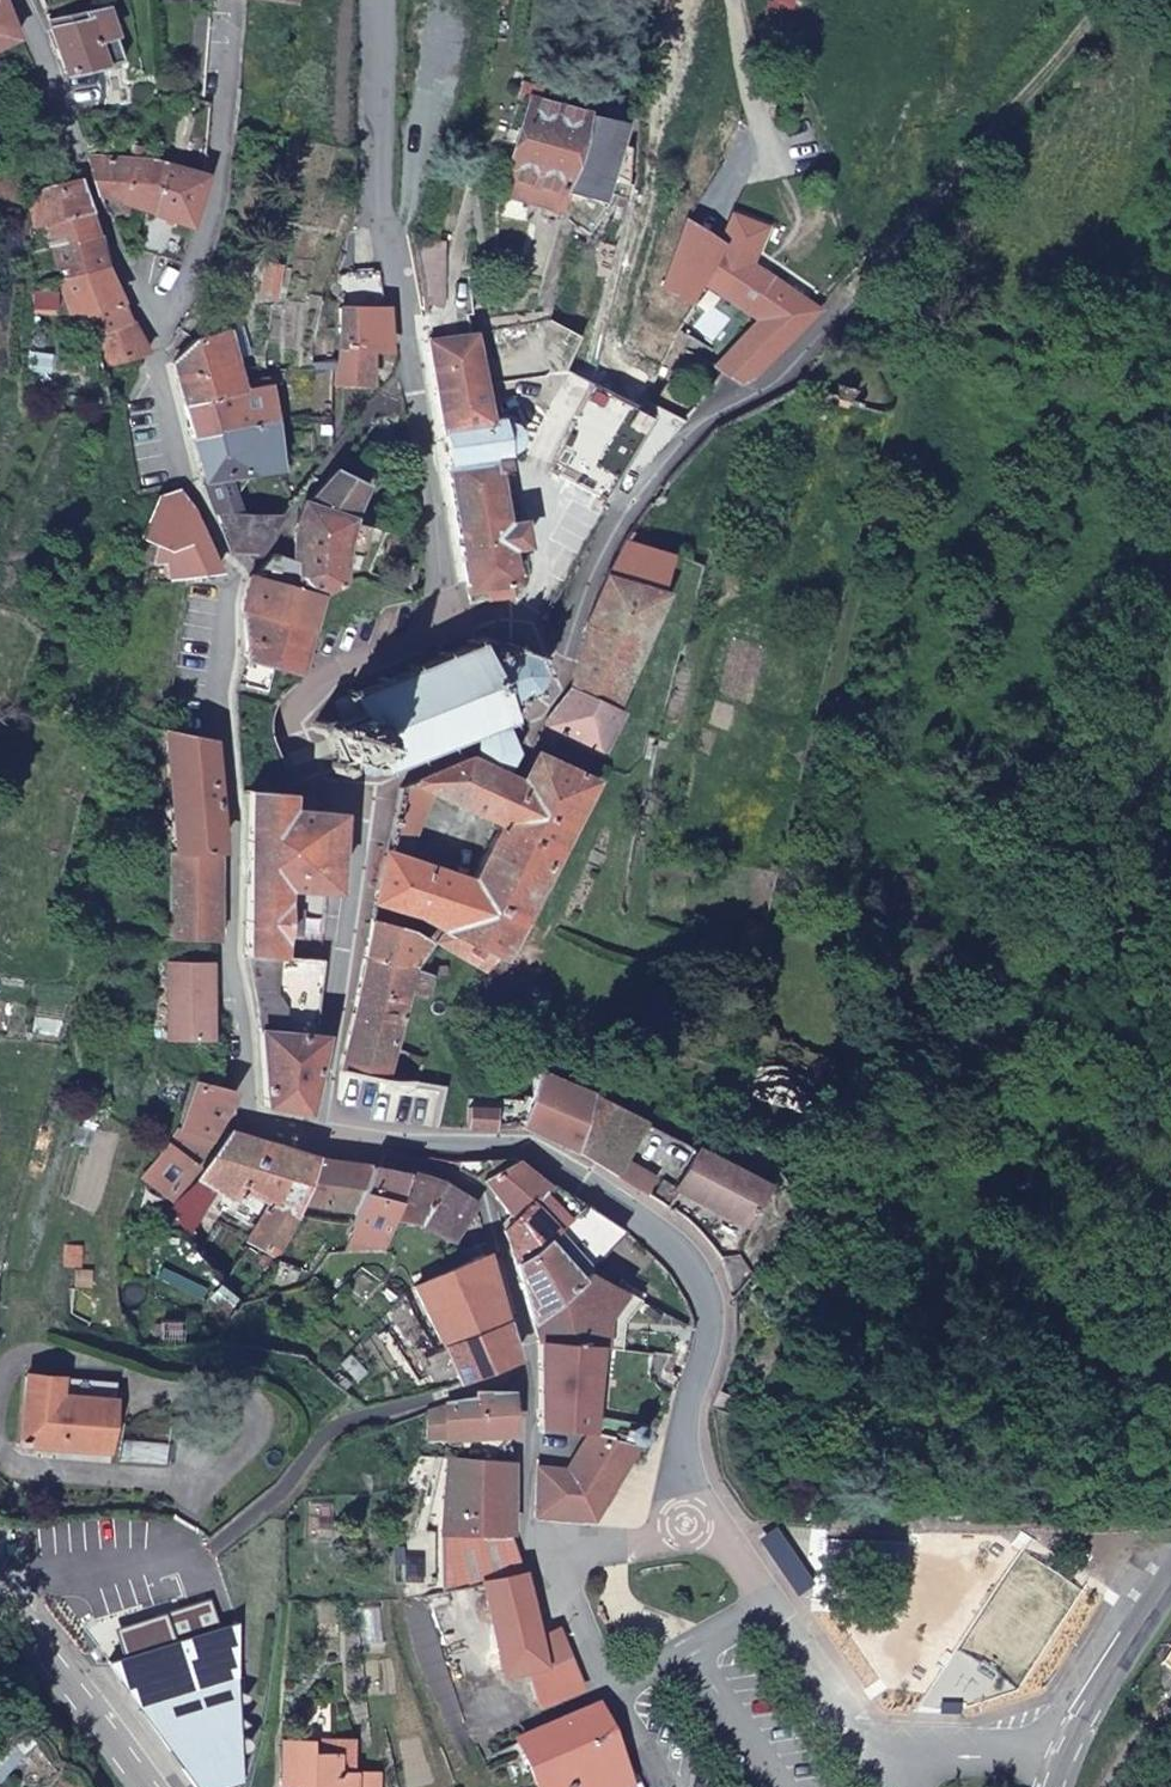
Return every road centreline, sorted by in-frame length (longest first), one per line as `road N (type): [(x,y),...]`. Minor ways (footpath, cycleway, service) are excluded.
road 1 (track): [(815,348),(847,375),(871,334),(887,338),(895,398),(786,892),(861,991),(1041,1121)]
road 2 (track): [(557,634),(562,565),(539,488),(546,444),(599,343),(675,135),(691,0)]
road 3 (unclassified): [(325,1132),(260,1120),(244,1034),(242,579)]
road 4 (unclassified): [(686,1522),(676,1444),(710,1350),(710,1305),(670,1240),(569,1161),(438,1145)]
road 5 (unclassified): [(548,1554),(546,1403),(518,1269),(499,1214),(438,1145)]
road 6 (track): [(839,324),(1119,0)]
road 7 (unclassified): [(168,360),(19,0)]
road 8 (unclassified): [(452,631),(497,625),(557,634),(562,676),(524,736),(451,758),(374,795)]
road 9 (unclassified): [(418,366),(391,202),(389,0)]
road 10 (unclassified): [(168,360),(223,202),(239,8)]
road 11 (unclassified): [(325,1132),(374,795)]
road 12 (unclassified): [(548,1554),(608,1694),(768,1601)]
road 13 (unclassified): [(374,795),(310,759),(309,709),(452,631)]
road 14 (unclassified): [(242,579),(270,558),(418,366)]
road 15 (unclassified): [(452,631),(418,366)]
road 16 (track): [(1041,1121),(1170,909)]
road 17 (secondary): [(0,1600),(147,1786)]
road 18 (unclassified): [(242,579),(168,360)]
road 19 (secondary): [(1073,1754),(1170,1583)]
road 20 (unclassified): [(768,1601),(883,1759)]
road 21 (unclassified): [(1073,1754),(1044,1745),(883,1759)]
road 22 (track): [(784,183),(743,0)]
road 23 (track): [(1041,1121),(1092,1179),(1131,1165),(1170,1130)]
road 24 (unclassified): [(686,1522),(548,1554)]

